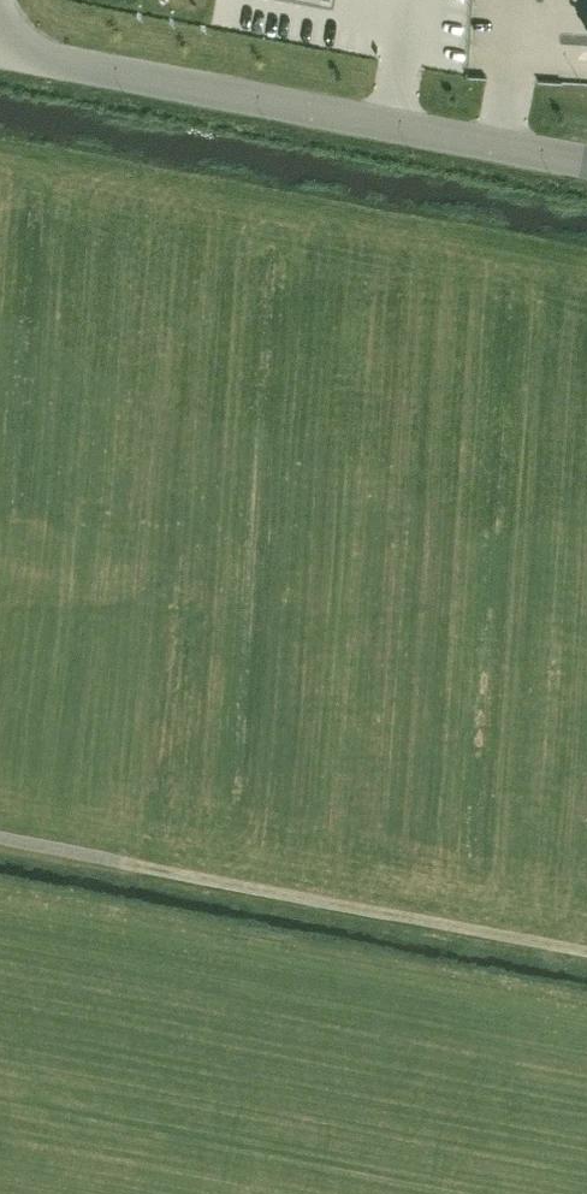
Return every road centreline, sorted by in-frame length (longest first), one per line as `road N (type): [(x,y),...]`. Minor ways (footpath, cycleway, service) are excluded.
road 1 (tertiary): [(0,46),(586,161)]

